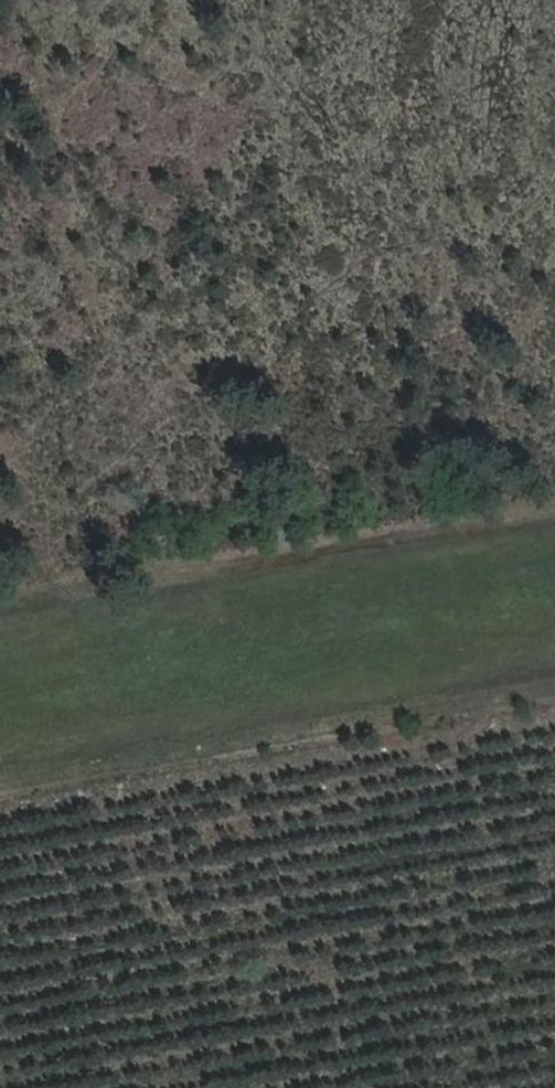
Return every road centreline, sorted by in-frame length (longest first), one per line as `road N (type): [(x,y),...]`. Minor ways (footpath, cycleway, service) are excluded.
road 1 (track): [(0,609),(554,518)]

